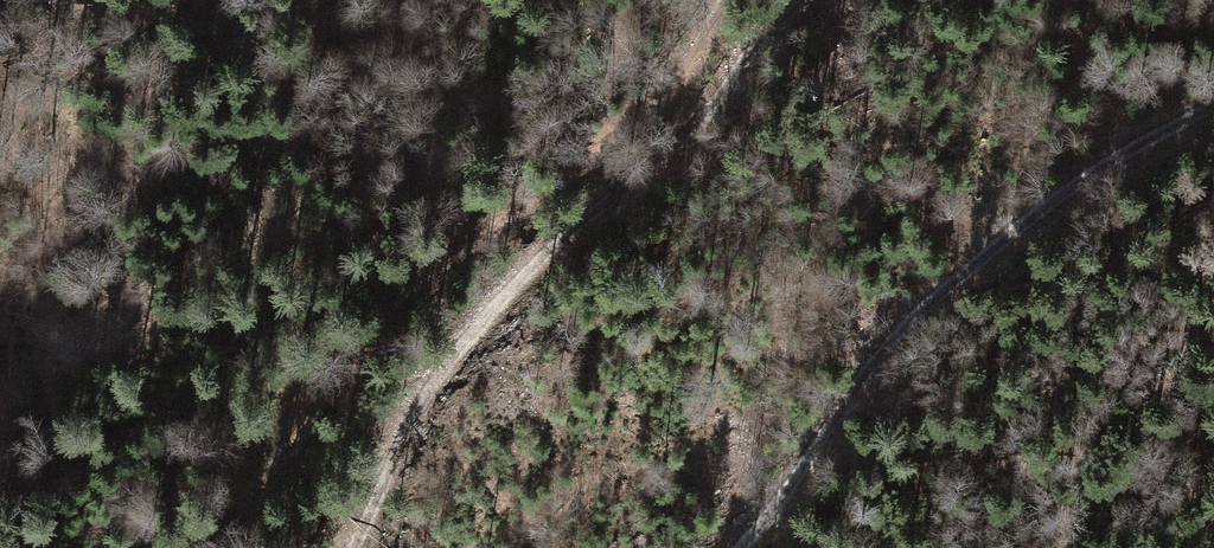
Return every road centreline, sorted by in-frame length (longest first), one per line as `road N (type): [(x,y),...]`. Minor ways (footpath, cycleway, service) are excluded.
road 1 (track): [(132,547),(291,436),(317,409),(375,307),(494,208),(629,112),(677,65),(716,0)]
road 2 (track): [(781,0),(663,158),(573,222),(455,342),(339,547)]
road 3 (track): [(726,547),(887,336),(1024,210),(1213,87)]

